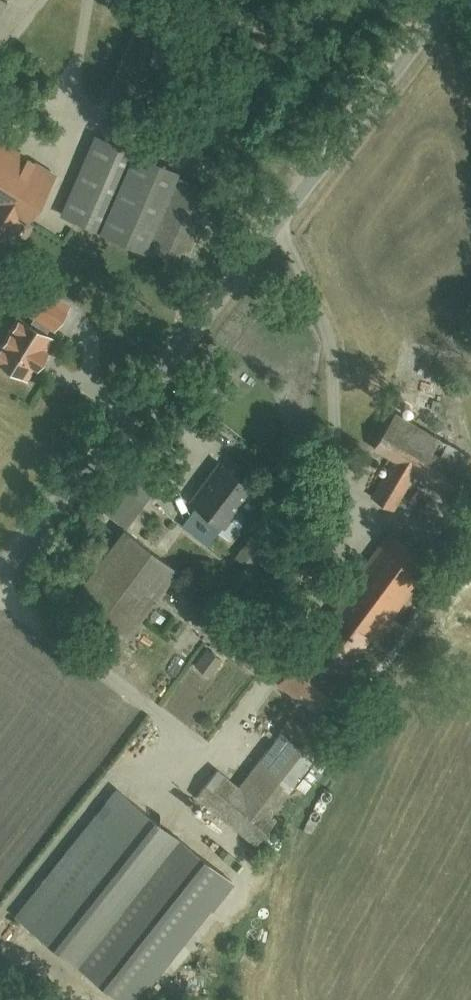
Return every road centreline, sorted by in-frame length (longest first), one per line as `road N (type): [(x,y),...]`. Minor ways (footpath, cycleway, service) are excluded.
road 1 (residential): [(442,0),(0,583)]

